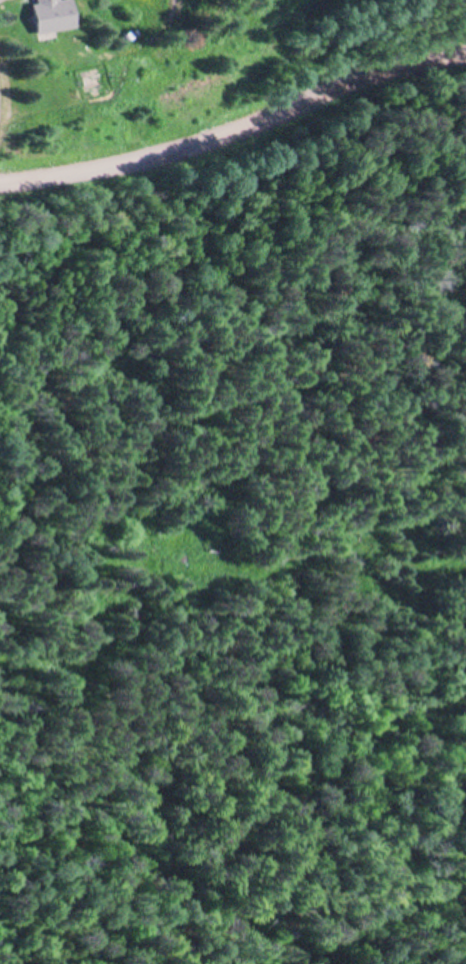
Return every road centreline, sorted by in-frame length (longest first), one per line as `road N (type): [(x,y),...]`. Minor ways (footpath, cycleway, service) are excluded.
road 1 (residential): [(0,184),(144,163),(403,62),(465,50)]

